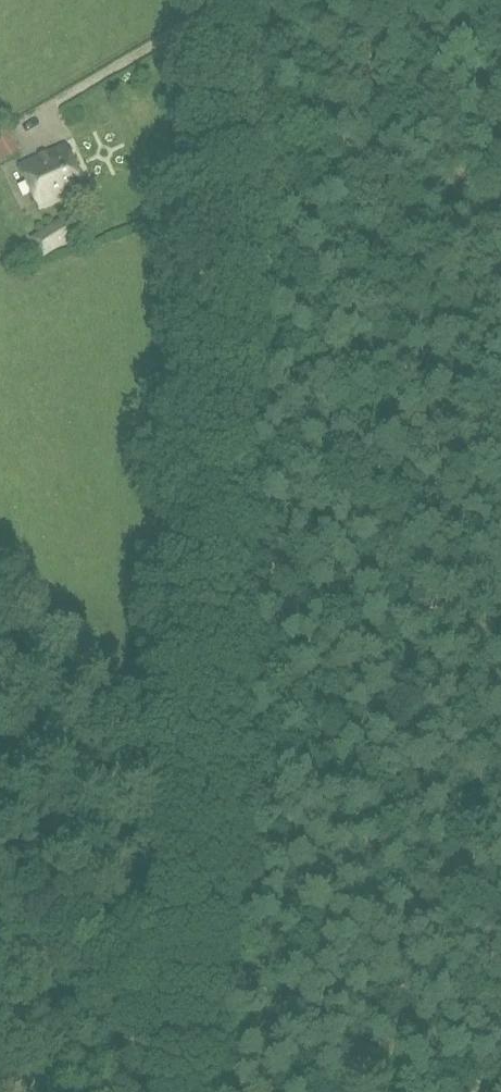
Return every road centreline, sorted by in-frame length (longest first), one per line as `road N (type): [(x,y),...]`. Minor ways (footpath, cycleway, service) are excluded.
road 1 (track): [(214,0),(164,1091)]

